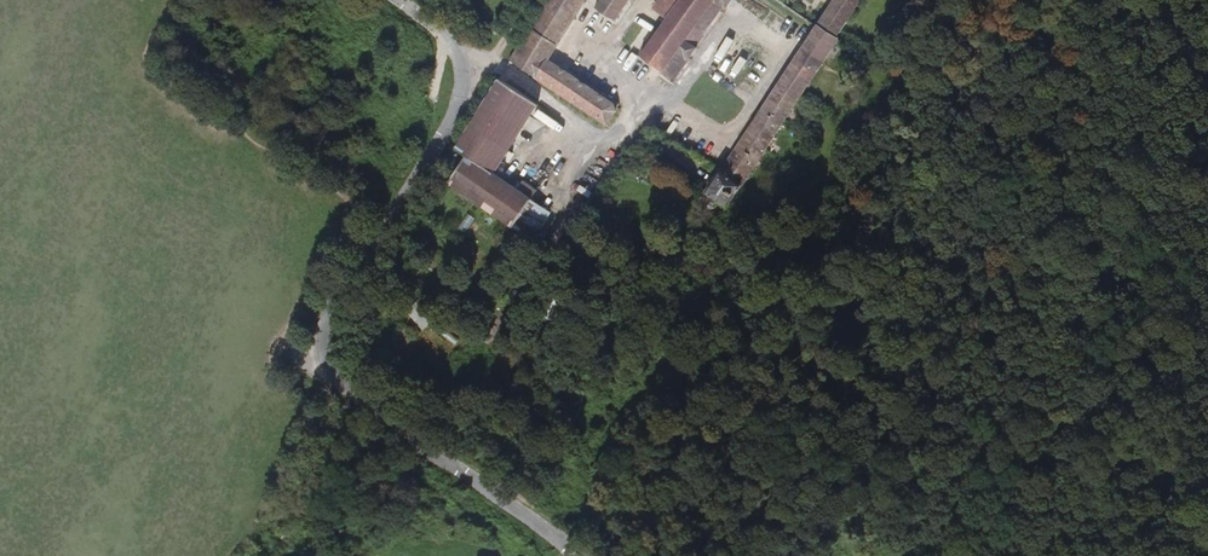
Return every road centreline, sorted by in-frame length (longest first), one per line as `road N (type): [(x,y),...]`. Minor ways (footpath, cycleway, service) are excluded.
road 1 (unclassified): [(385,0),(473,59),(464,91),(311,357),(582,555)]

